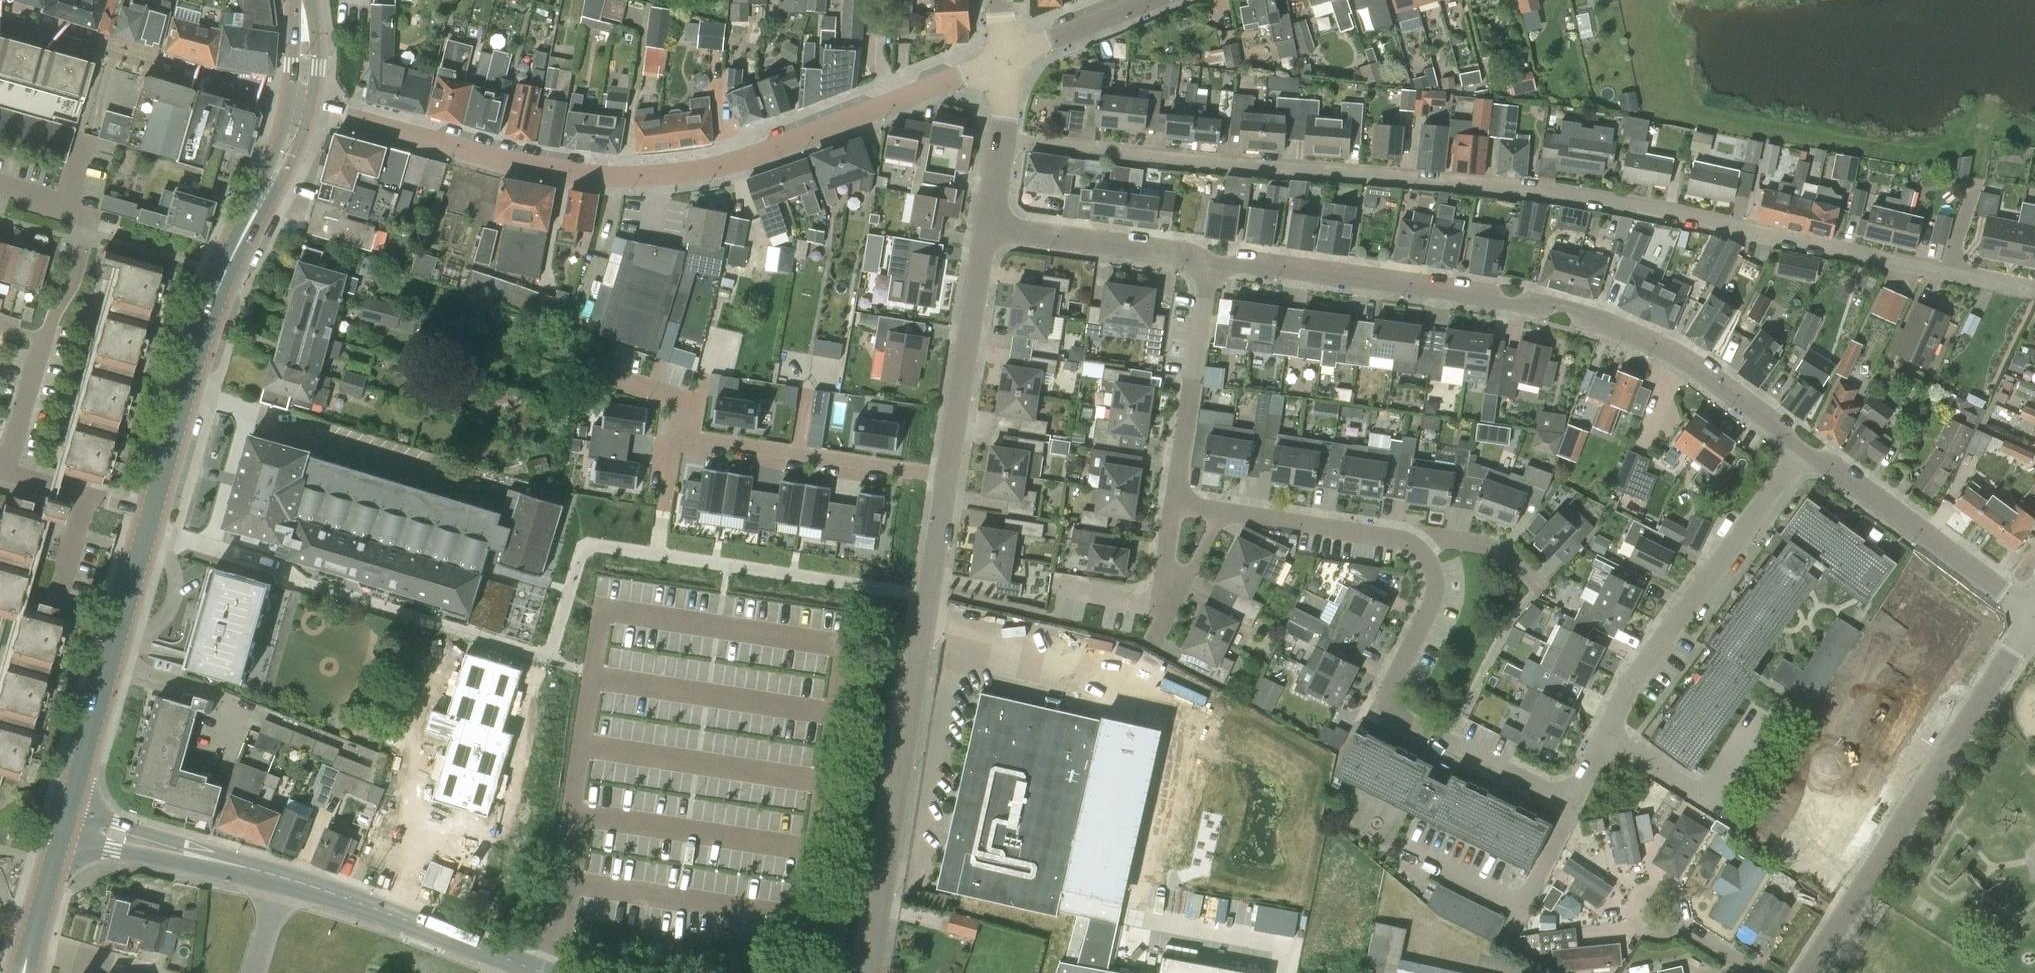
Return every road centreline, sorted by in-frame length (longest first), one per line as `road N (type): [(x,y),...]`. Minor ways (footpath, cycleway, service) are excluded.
road 1 (residential): [(2023,289),(1627,206),(1005,139)]
road 2 (residential): [(304,102),(570,174),(686,174),(750,158),(1006,61)]
road 3 (residential): [(1808,450),(1666,348),(1613,324),(1488,294),(1212,262)]
road 4 (residential): [(541,972),(333,894),(65,822)]
road 5 (residential): [(871,972),(952,481)]
road 6 (tertiary): [(153,513),(203,332),(304,102)]
road 7 (residential): [(1811,972),(2034,623)]
road 8 (residential): [(1426,552),(1438,580),(1433,609),(1381,711),(1578,806)]
road 9 (residential): [(1610,736),(1669,636),(1808,450)]
road 10 (tertiary): [(65,822),(153,513)]
road 11 (residential): [(2034,616),(1808,450)]
road 12 (residential): [(684,445),(952,481)]
road 13 (residential): [(952,481),(991,229)]
road 14 (residential): [(1177,507),(1400,541),(1426,552)]
road 15 (residential): [(1212,262),(1177,507)]
road 16 (residential): [(1212,262),(991,229)]
road 17 (residential): [(1610,736),(1705,797),(1758,711)]
road 18 (residential): [(1059,584),(1163,603),(1177,507)]
road 19 (residential): [(1006,61),(1159,0)]
road 20 (tertiary): [(24,972),(65,822)]
road 21 (residential): [(153,513),(6,472)]
road 22 (residential): [(6,472),(48,333)]
road 23 (residential): [(1543,587),(1495,545),(1449,540),(1426,552)]
road 24 (residential): [(1529,907),(1410,854)]
road 25 (residential): [(611,378),(691,401),(684,445)]

